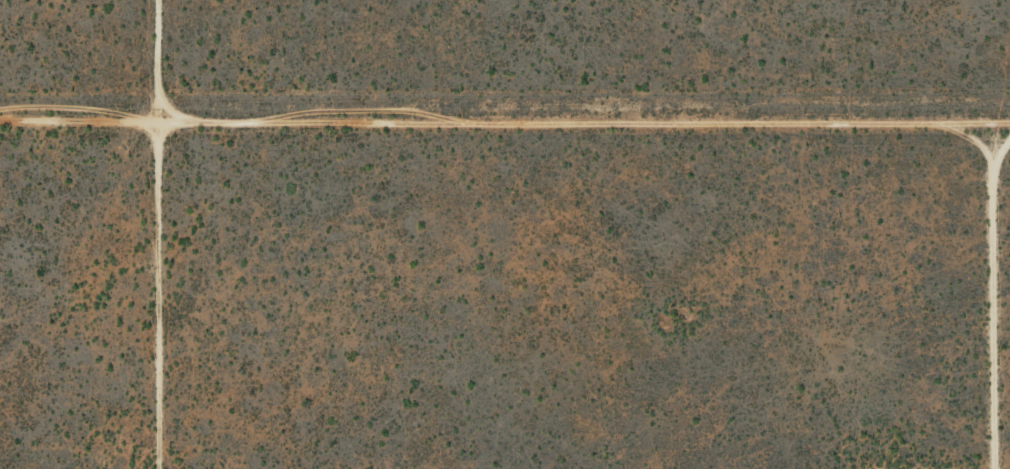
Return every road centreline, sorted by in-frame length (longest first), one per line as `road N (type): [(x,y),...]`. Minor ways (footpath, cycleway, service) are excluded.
road 1 (residential): [(1009,106),(157,111)]
road 2 (track): [(153,0),(168,468)]
road 3 (track): [(1007,106),(1005,468)]
road 4 (track): [(157,111),(0,112)]

